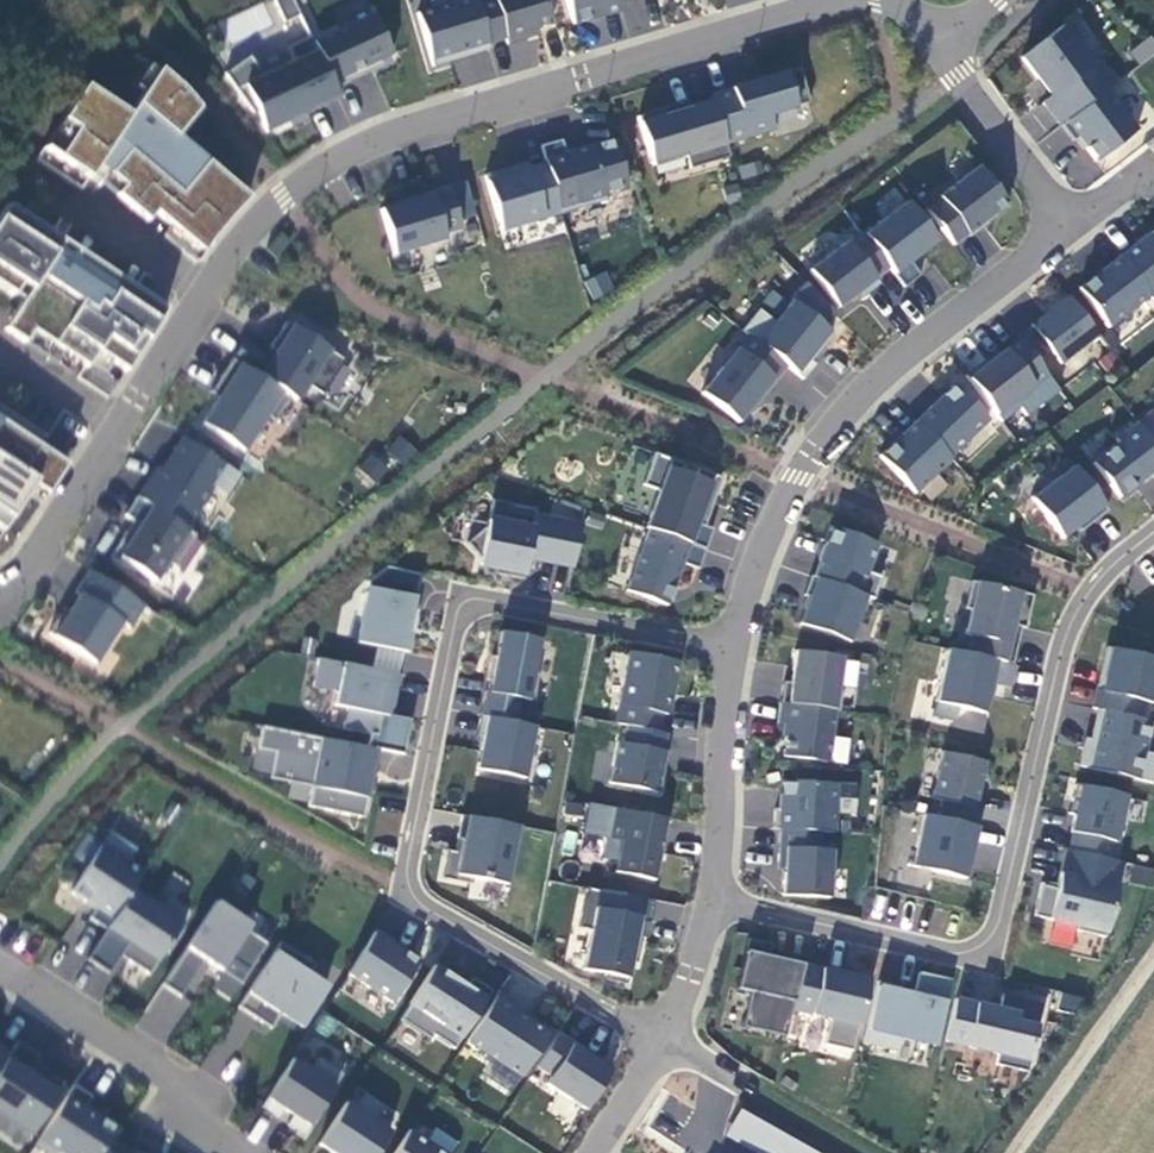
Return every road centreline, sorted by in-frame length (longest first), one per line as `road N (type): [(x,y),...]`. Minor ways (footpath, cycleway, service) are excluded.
road 1 (residential): [(0,579),(33,562),(58,527),(229,253),(318,168),(369,140),(823,2),(861,0)]
road 2 (residential): [(663,1042),(428,908),(412,894),(407,868),(463,601),(476,596),(731,641)]
road 3 (residential): [(1153,536),(1092,592),(1074,620),(1000,930),(987,949),(714,901)]
road 4 (residential): [(731,641),(761,538),(800,472),(922,342),(1068,226)]
road 5 (residential): [(0,963),(193,1096),(219,1139),(240,1152)]
road 6 (residential): [(714,901),(731,641)]
road 7 (residential): [(1068,226),(956,74),(947,32)]
road 8 (unclassified): [(1153,972),(1022,1152)]
road 9 (residential): [(663,1042),(714,901)]
road 10 (residential): [(590,1152),(663,1042)]

